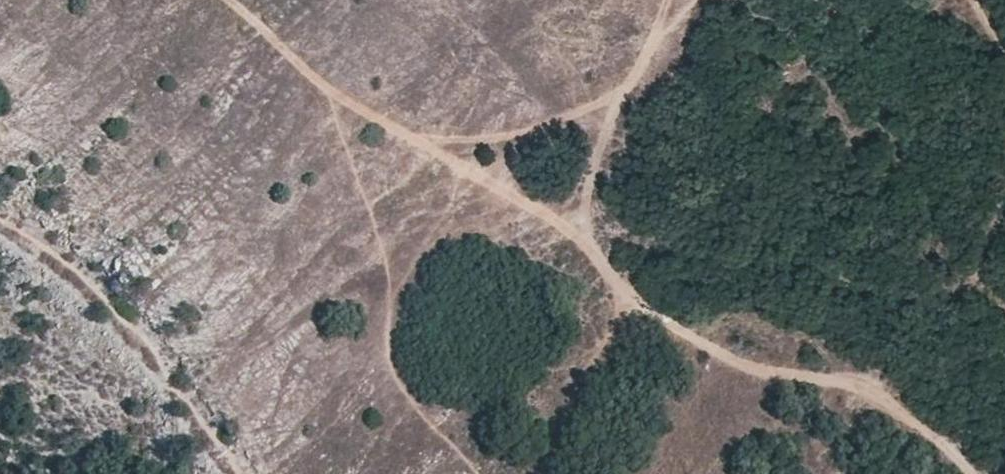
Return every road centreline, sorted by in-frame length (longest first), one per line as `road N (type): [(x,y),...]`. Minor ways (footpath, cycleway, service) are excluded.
road 1 (track): [(231,0),(355,112),(593,257),(655,331),(745,368),(870,394),(962,473)]
road 2 (track): [(238,473),(63,258),(0,221)]
road 3 (track): [(638,69),(525,128),(415,145)]
road 4 (track): [(593,257),(587,205),(600,139),(638,69)]

